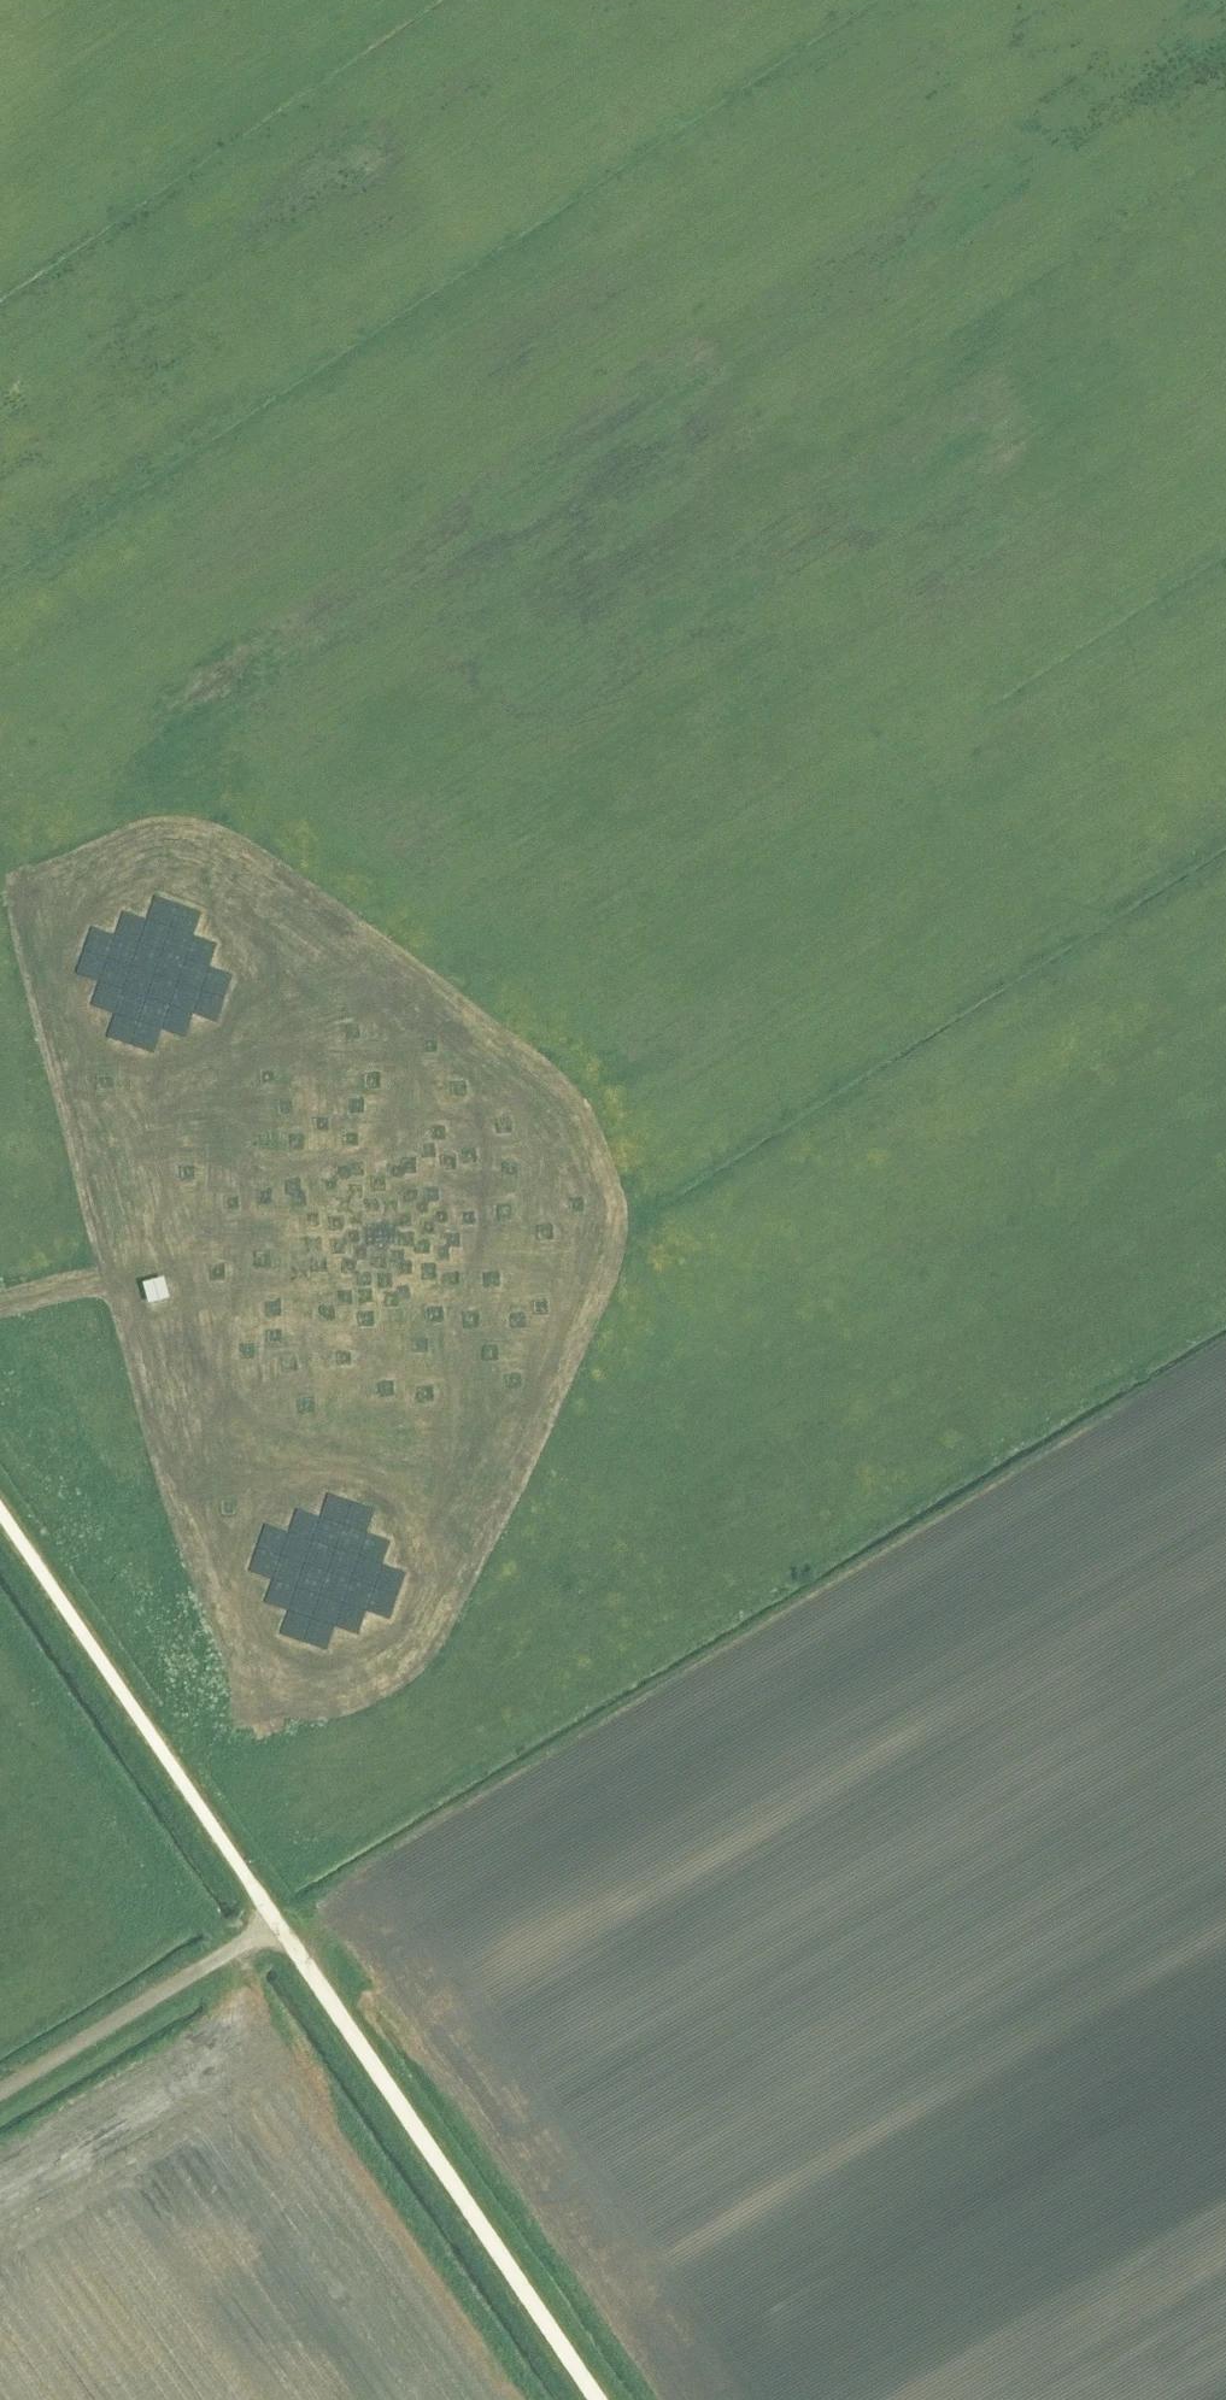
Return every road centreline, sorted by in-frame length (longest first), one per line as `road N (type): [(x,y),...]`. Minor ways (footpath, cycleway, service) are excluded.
road 1 (unclassified): [(599,2399),(279,1925)]
road 2 (unclassified): [(0,2095),(279,1925)]

